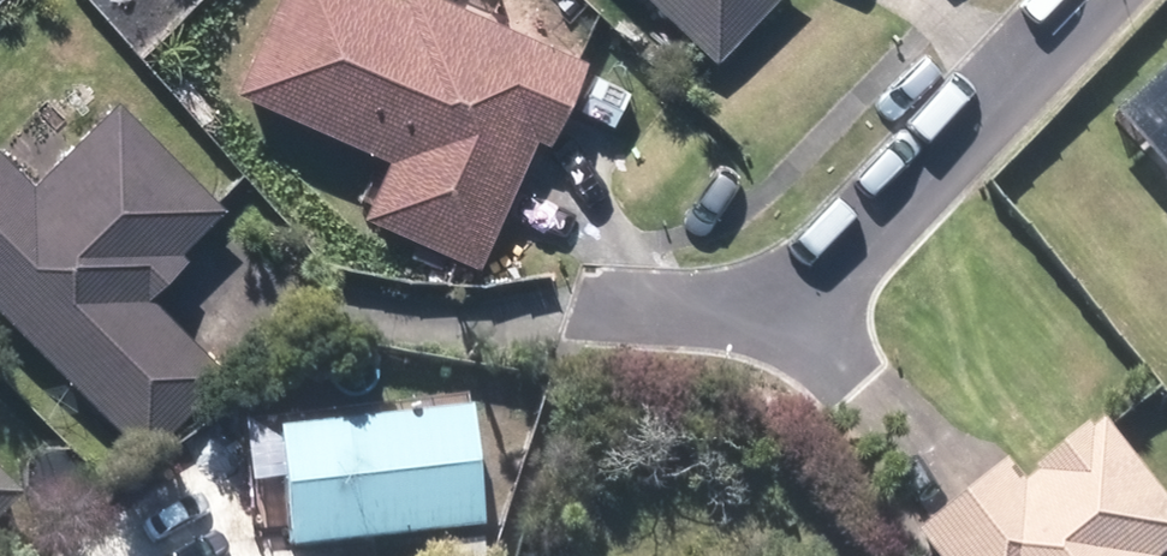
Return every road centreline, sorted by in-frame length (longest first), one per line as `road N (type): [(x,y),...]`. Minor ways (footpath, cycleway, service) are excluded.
road 1 (residential): [(788,310),(1086,0)]
road 2 (residential): [(584,306),(788,310)]

